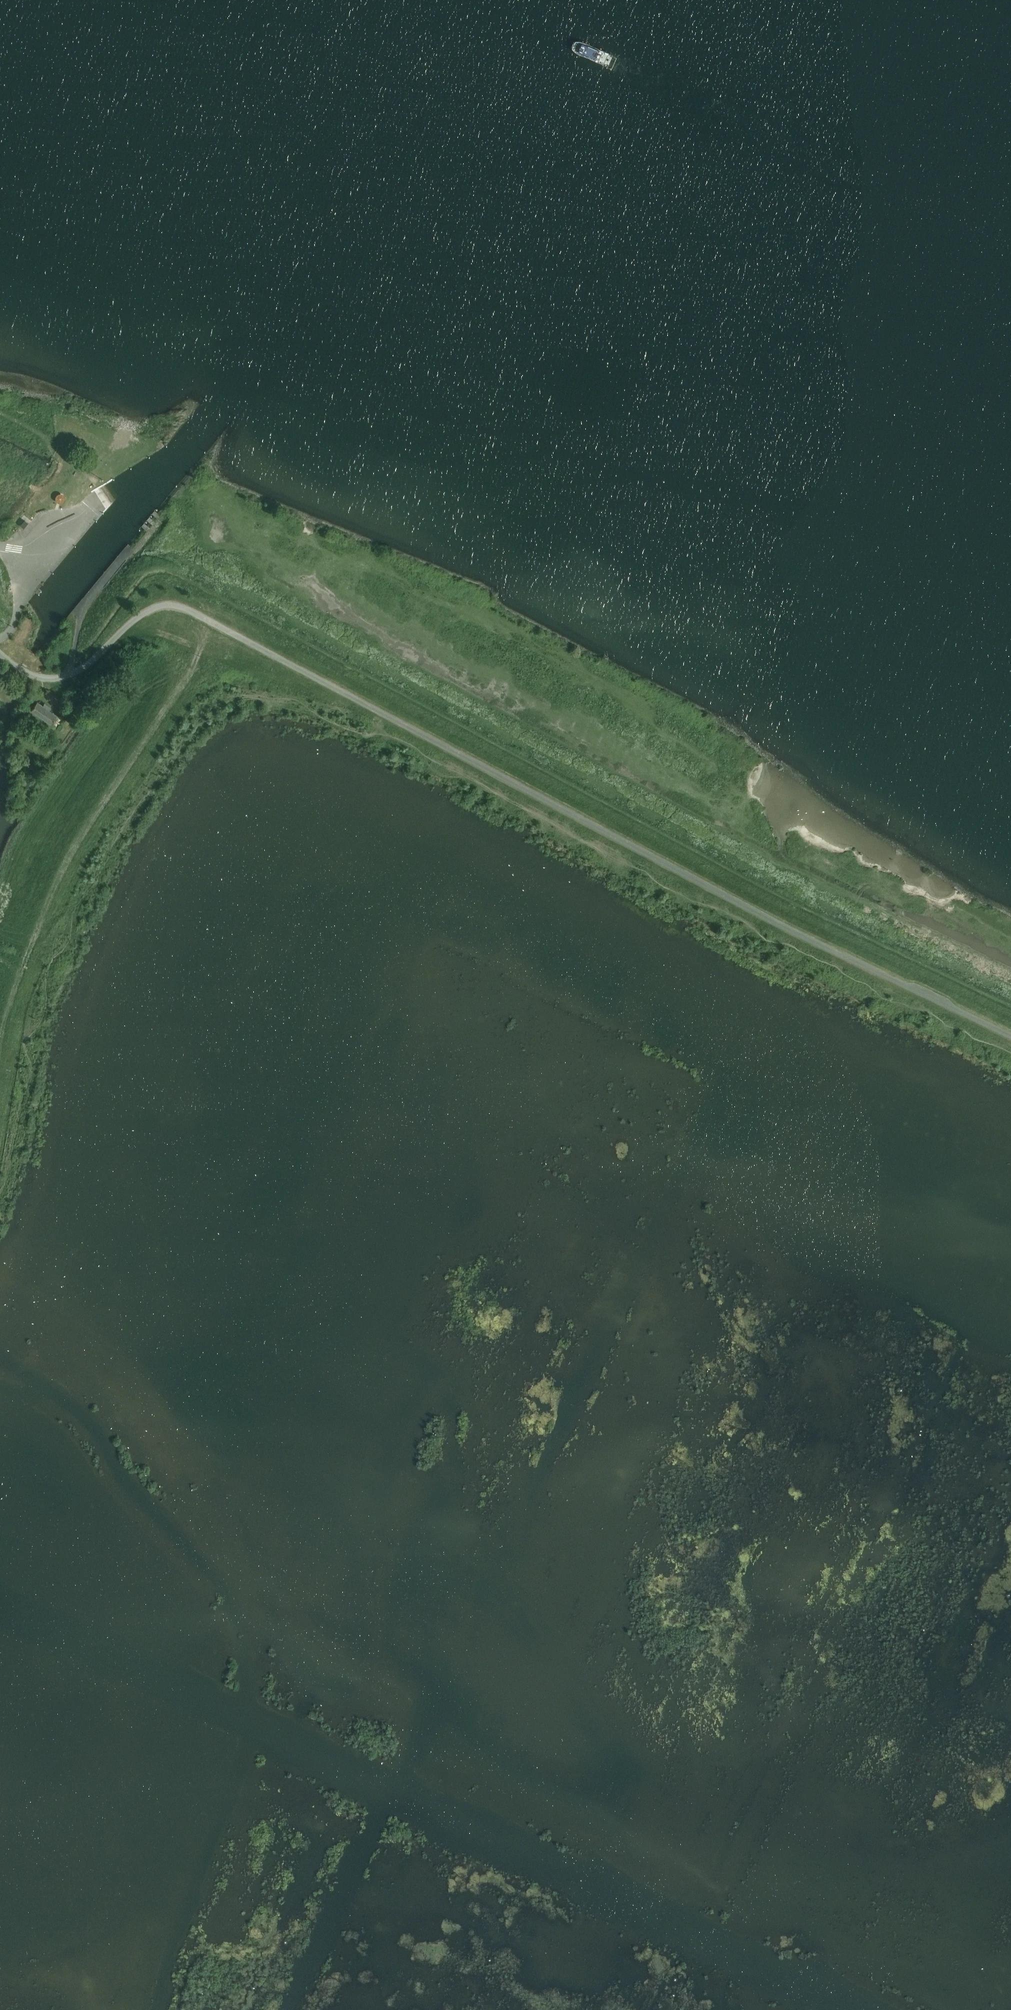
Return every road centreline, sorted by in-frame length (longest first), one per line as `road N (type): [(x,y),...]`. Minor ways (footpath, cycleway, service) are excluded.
road 1 (unclassified): [(1010,1036),(784,927),(181,607),(147,611),(60,677),(33,676),(0,654)]

